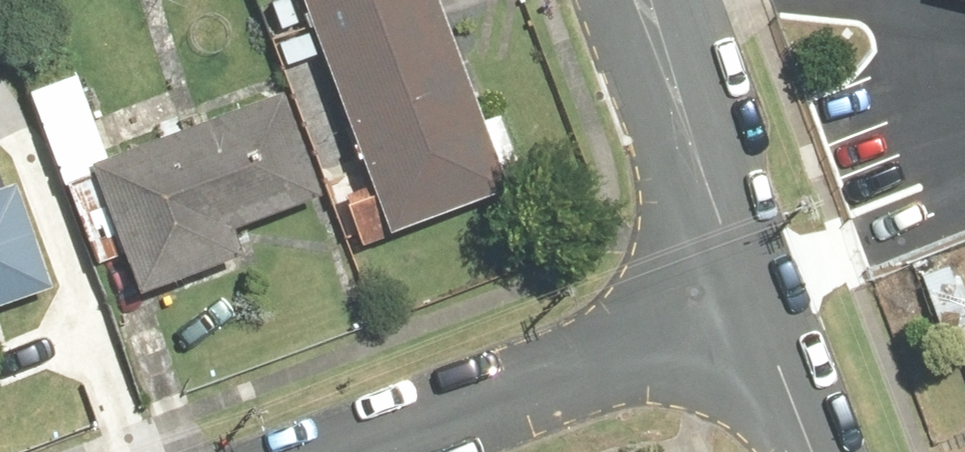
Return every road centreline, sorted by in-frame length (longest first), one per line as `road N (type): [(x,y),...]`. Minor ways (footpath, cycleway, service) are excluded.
road 1 (residential): [(344,451),(753,302)]
road 2 (residential): [(753,302),(639,0)]
road 3 (residential): [(810,451),(753,302)]

